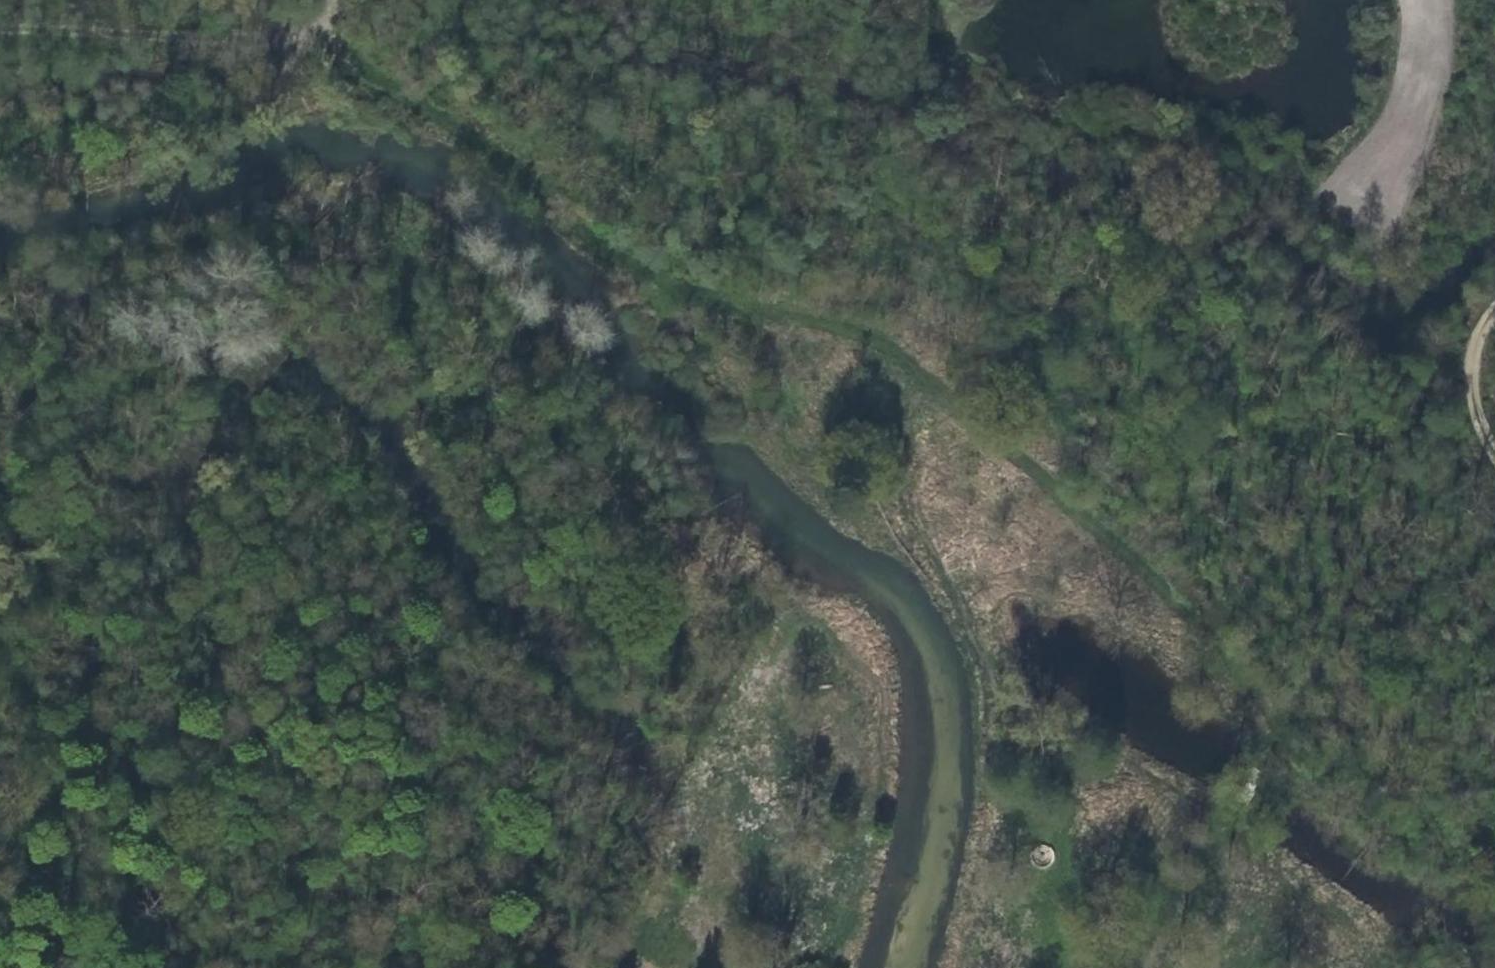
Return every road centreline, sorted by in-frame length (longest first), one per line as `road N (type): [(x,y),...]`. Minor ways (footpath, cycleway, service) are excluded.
road 1 (track): [(324,0),(320,20),(303,32),(0,22)]
road 2 (track): [(1494,307),(1472,367),(1473,402),(1494,450)]

